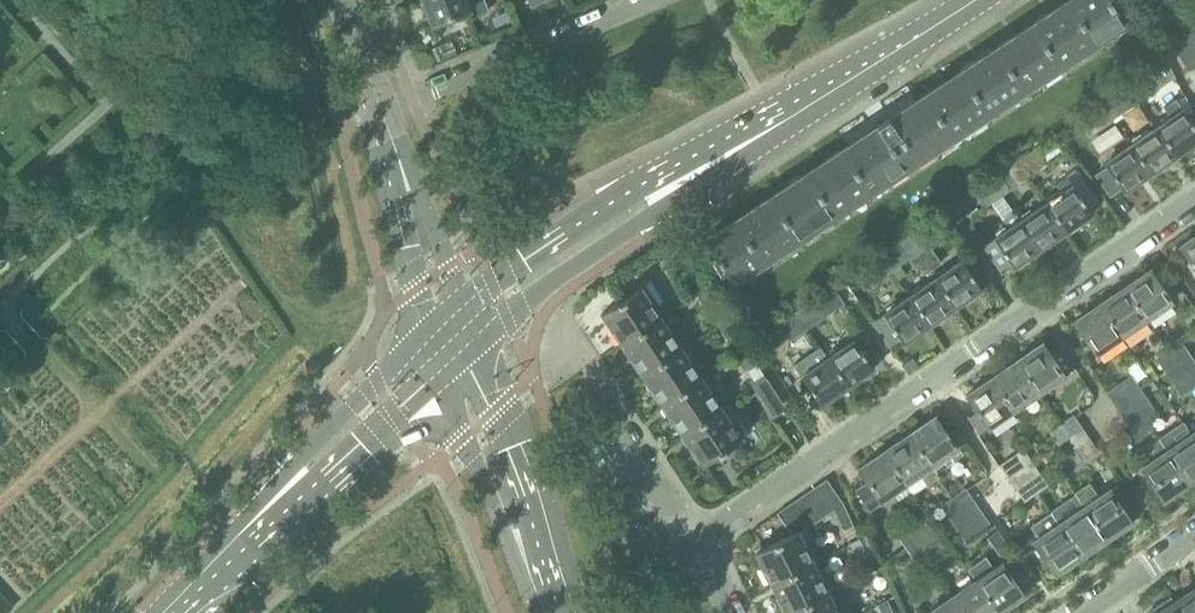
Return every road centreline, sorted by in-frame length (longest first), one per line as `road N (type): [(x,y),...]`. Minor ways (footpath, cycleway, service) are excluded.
road 1 (secondary): [(449,340),(668,189),(969,0)]
road 2 (residential): [(692,543),(1194,196)]
road 3 (secondary): [(164,612),(449,340)]
road 4 (residential): [(654,0),(381,111)]
road 5 (secondary): [(556,612),(449,340)]
road 6 (tertiary): [(449,340),(381,111)]
road 7 (residential): [(610,410),(692,543)]
road 8 (residential): [(1194,536),(1078,612)]

